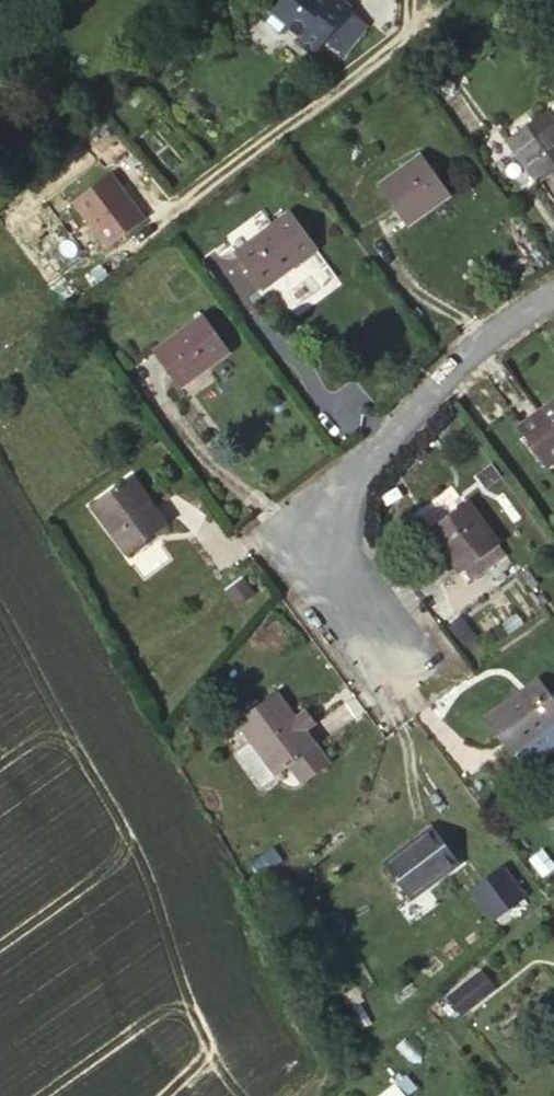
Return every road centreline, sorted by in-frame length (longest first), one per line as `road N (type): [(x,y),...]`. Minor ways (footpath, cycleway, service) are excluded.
road 1 (residential): [(400,673),(322,554),(328,494),(492,325),(553,294)]

